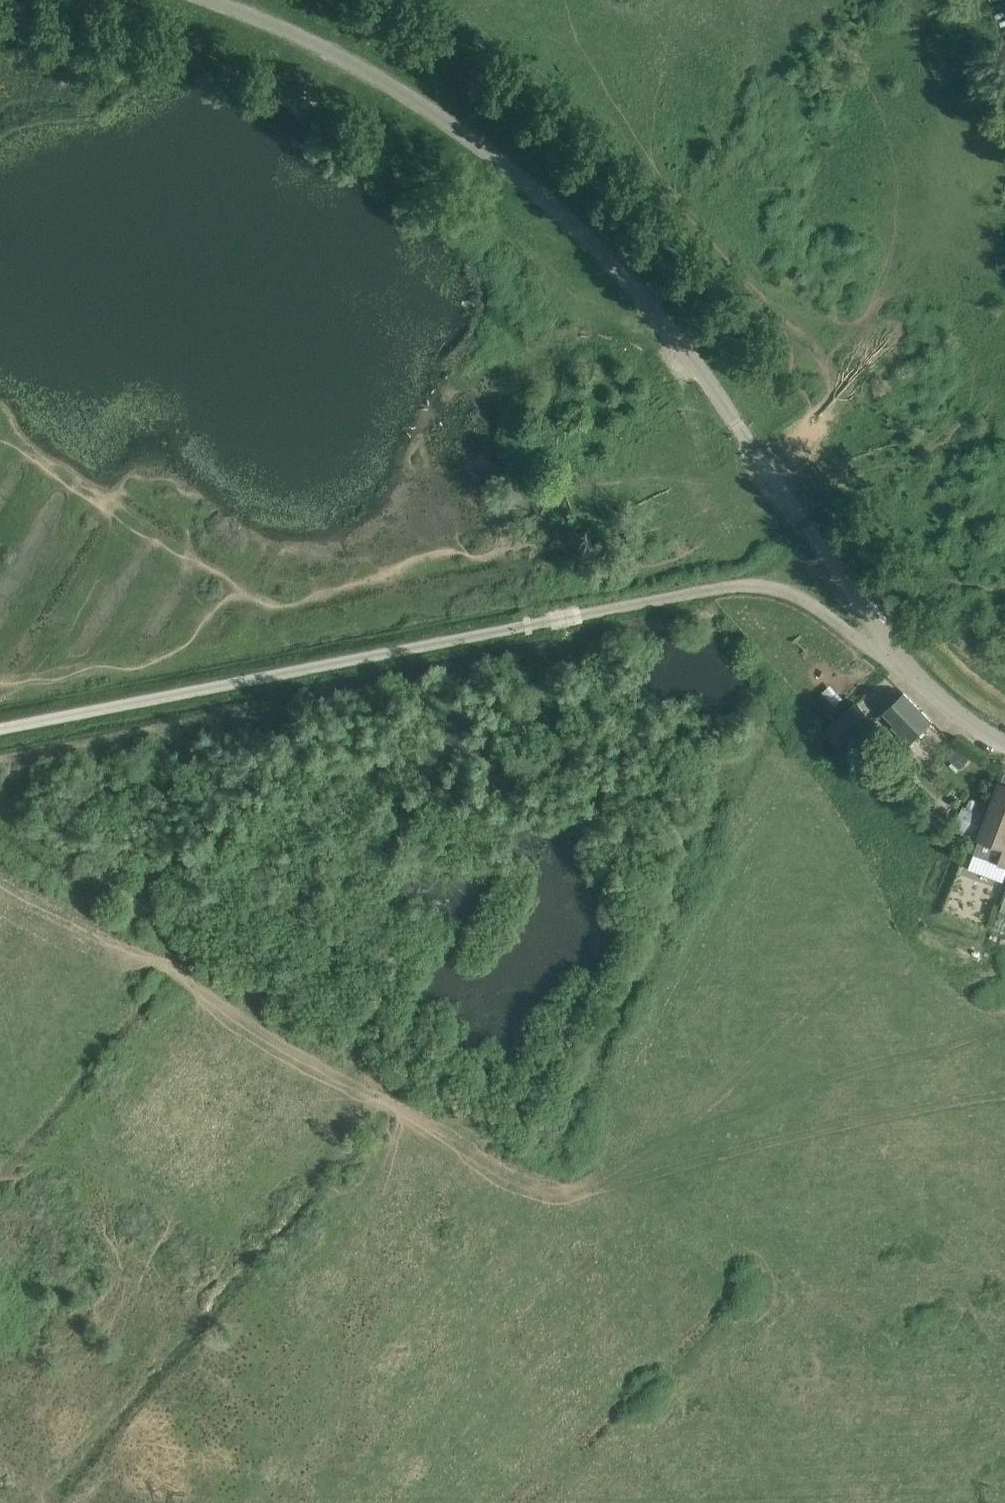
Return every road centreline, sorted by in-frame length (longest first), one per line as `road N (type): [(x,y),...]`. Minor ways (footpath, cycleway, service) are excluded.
road 1 (unclassified): [(896,661),(732,416),(589,238),(412,96),(349,60),(199,0)]
road 2 (unclassified): [(0,728),(745,587),(824,613),(896,661)]
road 3 (unclassified): [(1004,747),(953,715),(896,661)]

